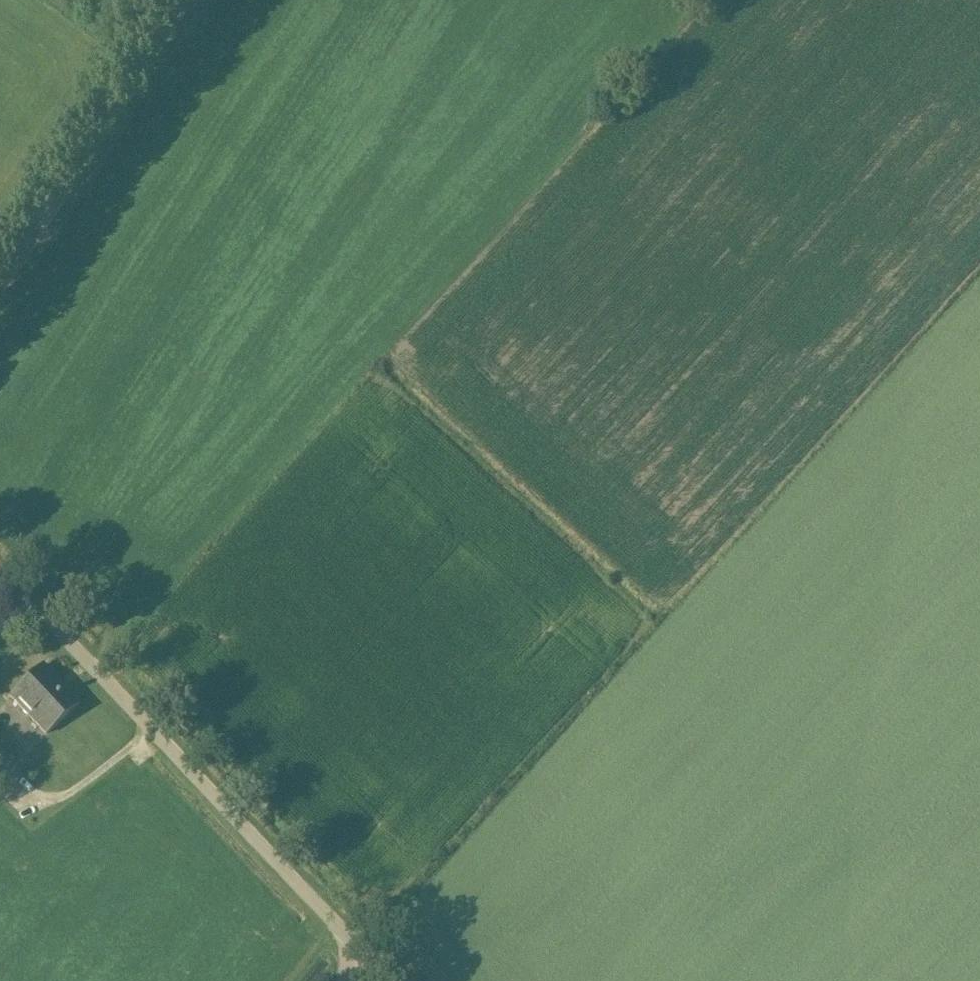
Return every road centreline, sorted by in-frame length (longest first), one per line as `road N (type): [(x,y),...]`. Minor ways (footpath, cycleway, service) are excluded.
road 1 (unclassified): [(362,951),(0,580)]
road 2 (unclassified): [(0,288),(184,0)]

